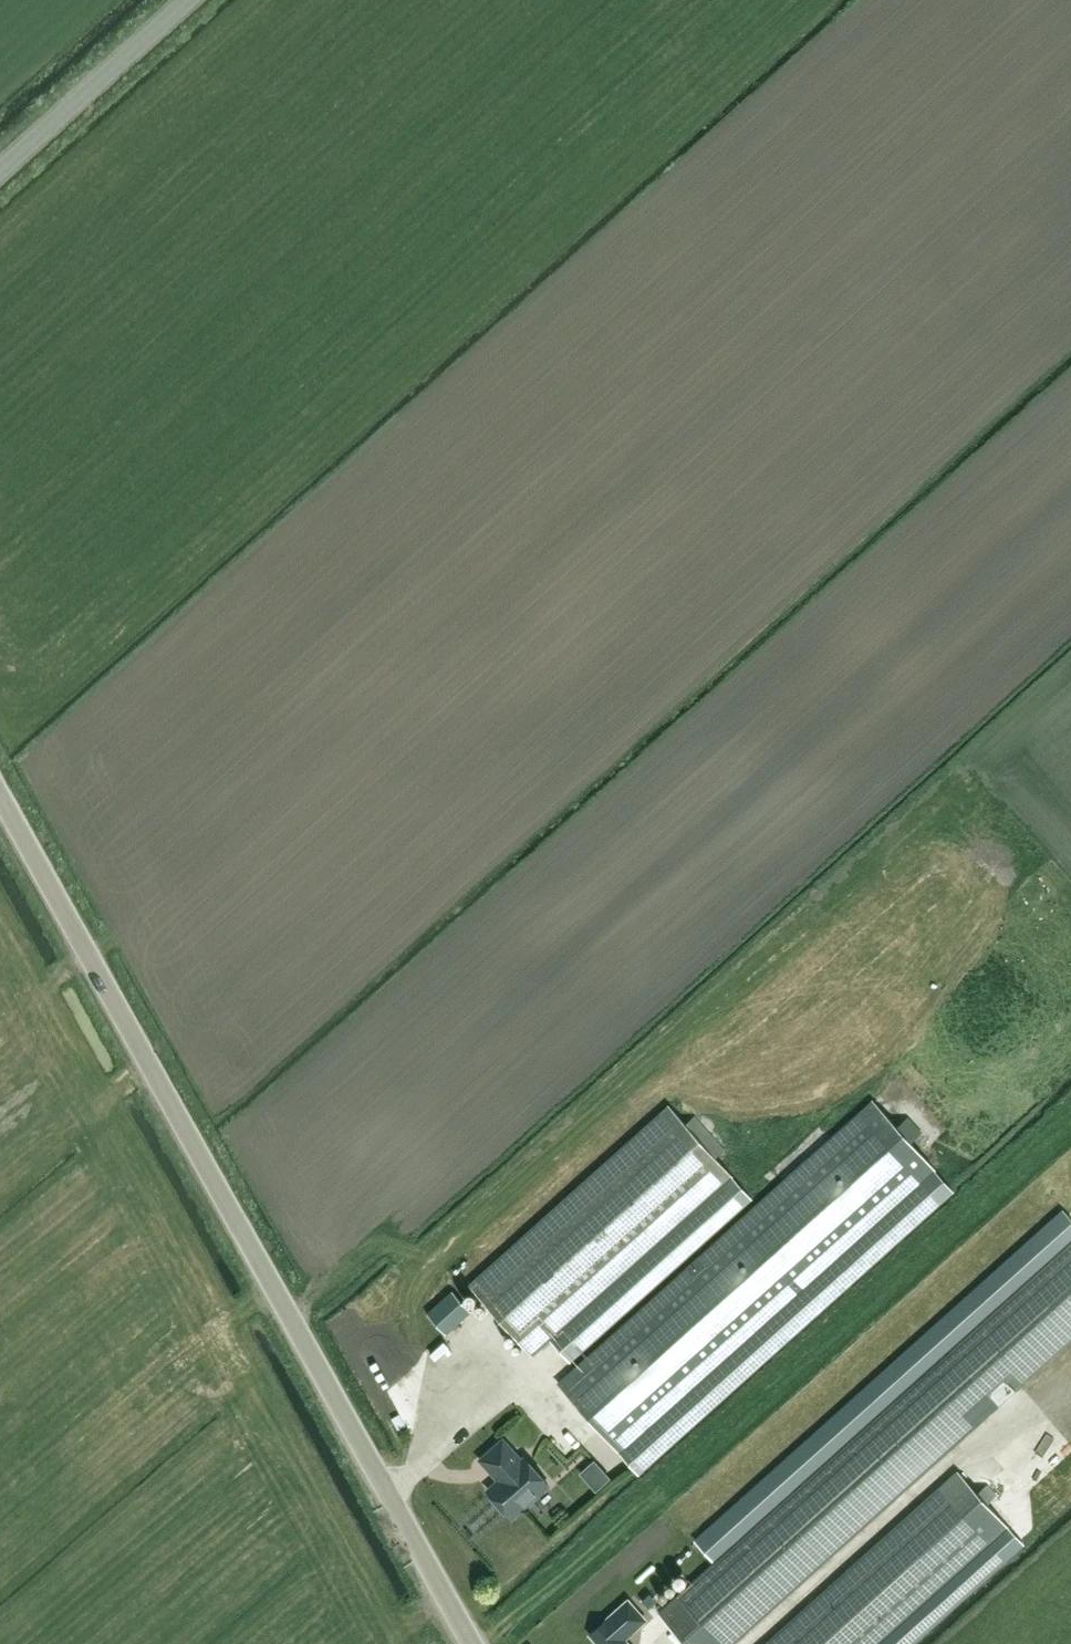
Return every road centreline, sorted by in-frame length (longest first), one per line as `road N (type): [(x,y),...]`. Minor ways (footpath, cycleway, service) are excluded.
road 1 (tertiary): [(462,1643),(0,794)]
road 2 (tertiary): [(0,176),(196,0)]

